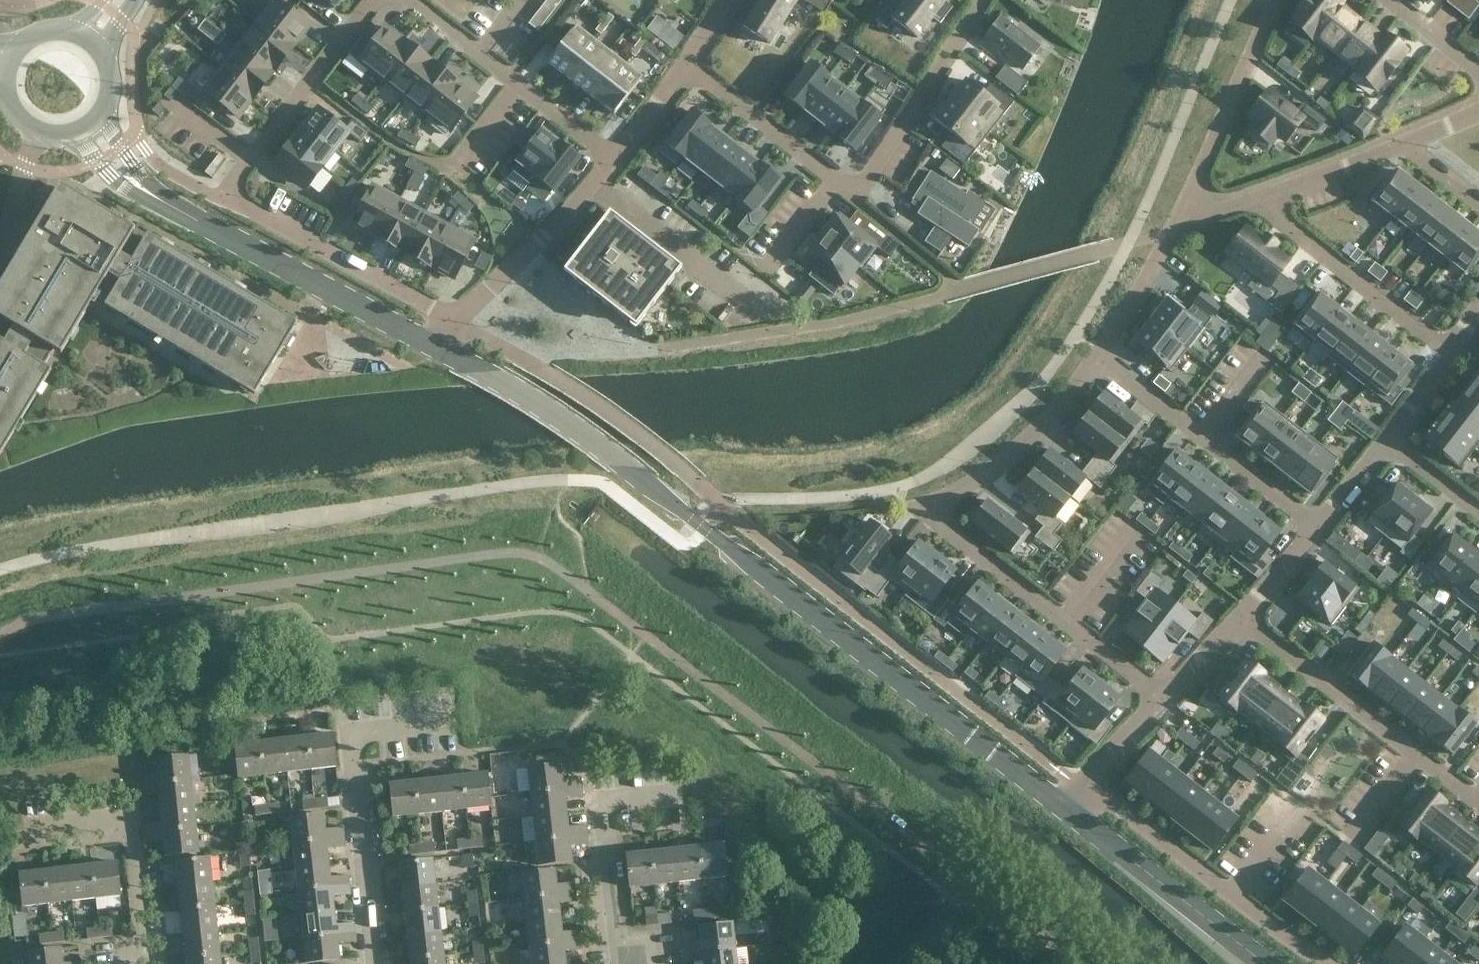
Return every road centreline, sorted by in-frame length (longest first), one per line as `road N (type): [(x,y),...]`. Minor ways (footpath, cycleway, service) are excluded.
road 1 (tertiary): [(1060,805),(626,465),(437,345)]
road 2 (residential): [(1101,357),(1005,458),(927,509),(1162,696)]
road 3 (residential): [(378,0),(224,196),(454,319)]
road 4 (residential): [(987,0),(851,195),(687,63)]
road 5 (residential): [(375,963),(353,735),(443,724)]
road 6 (residential): [(1328,963),(1081,781)]
road 7 (residential): [(1237,616),(1478,803)]
road 8 (tertiary): [(437,345),(168,205)]
road 9 (residential): [(1316,526),(1101,357)]
road 10 (residential): [(1451,361),(1250,196)]
road 11 (tertiary): [(1264,963),(1060,805)]
road 12 (residential): [(1275,0),(1167,231)]
road 13 (residential): [(129,963),(141,933),(130,842),(123,834),(31,845)]
road 14 (residential): [(454,319),(613,160)]
road 15 (residential): [(621,963),(602,799),(660,786)]
road 16 (residential): [(613,160),(479,55)]
road 17 (residential): [(1406,138),(1250,196)]
road 18 (residential): [(1167,231),(1101,357)]
road 19 (residential): [(613,160),(687,63)]

